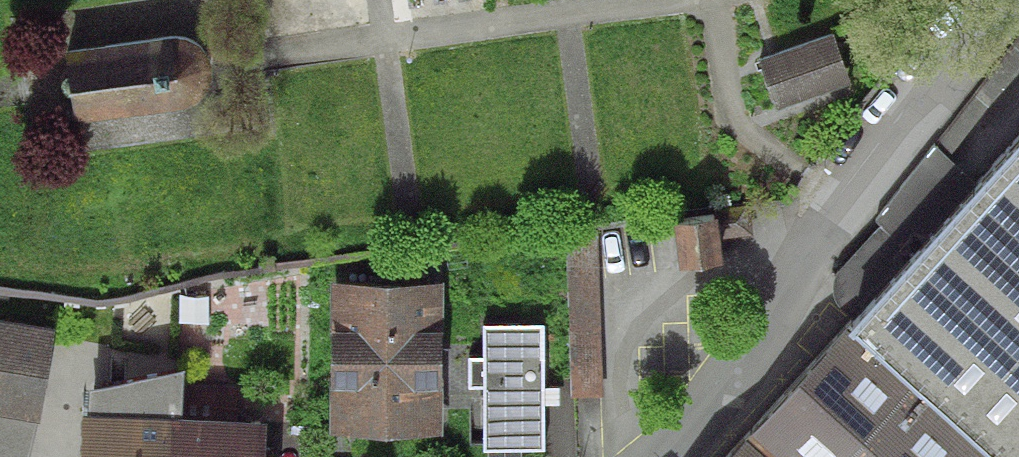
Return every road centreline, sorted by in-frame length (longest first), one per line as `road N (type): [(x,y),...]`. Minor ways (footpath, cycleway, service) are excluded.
road 1 (residential): [(668,456),(1017,0)]

